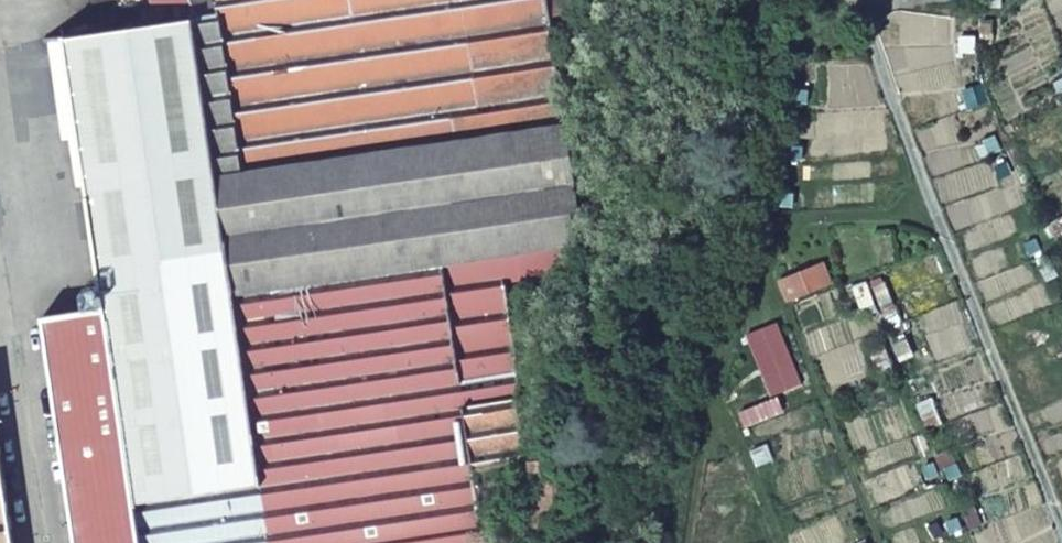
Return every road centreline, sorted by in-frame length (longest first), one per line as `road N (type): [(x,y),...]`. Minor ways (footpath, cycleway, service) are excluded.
road 1 (track): [(866,0),(865,21),(1061,528)]
road 2 (track): [(932,200),(888,215),(799,218),(780,232),(712,375),(694,433),(681,542)]

